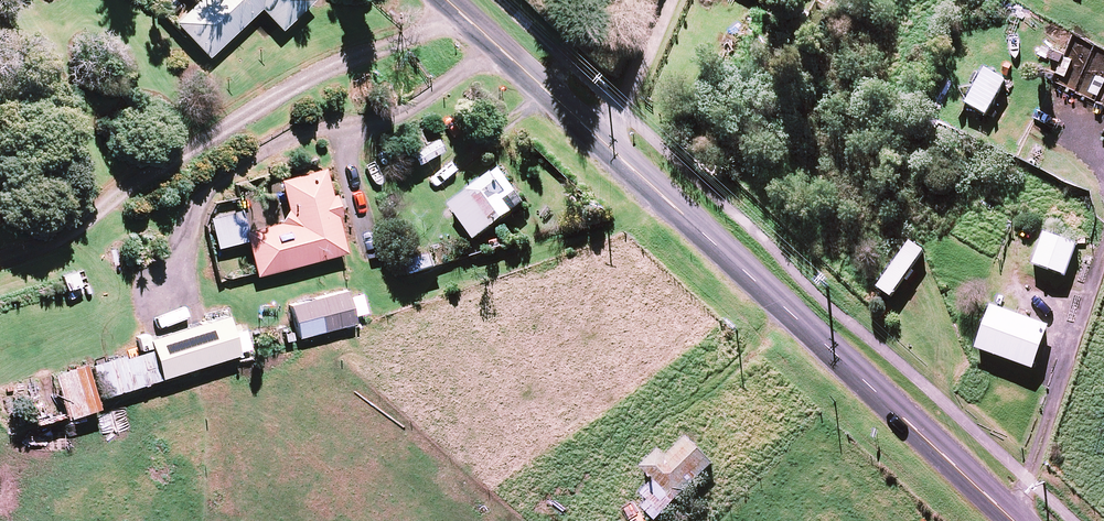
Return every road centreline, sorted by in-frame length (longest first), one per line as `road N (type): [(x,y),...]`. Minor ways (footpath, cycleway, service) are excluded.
road 1 (residential): [(451,0),(1026,520)]
road 2 (track): [(677,0),(613,146)]

